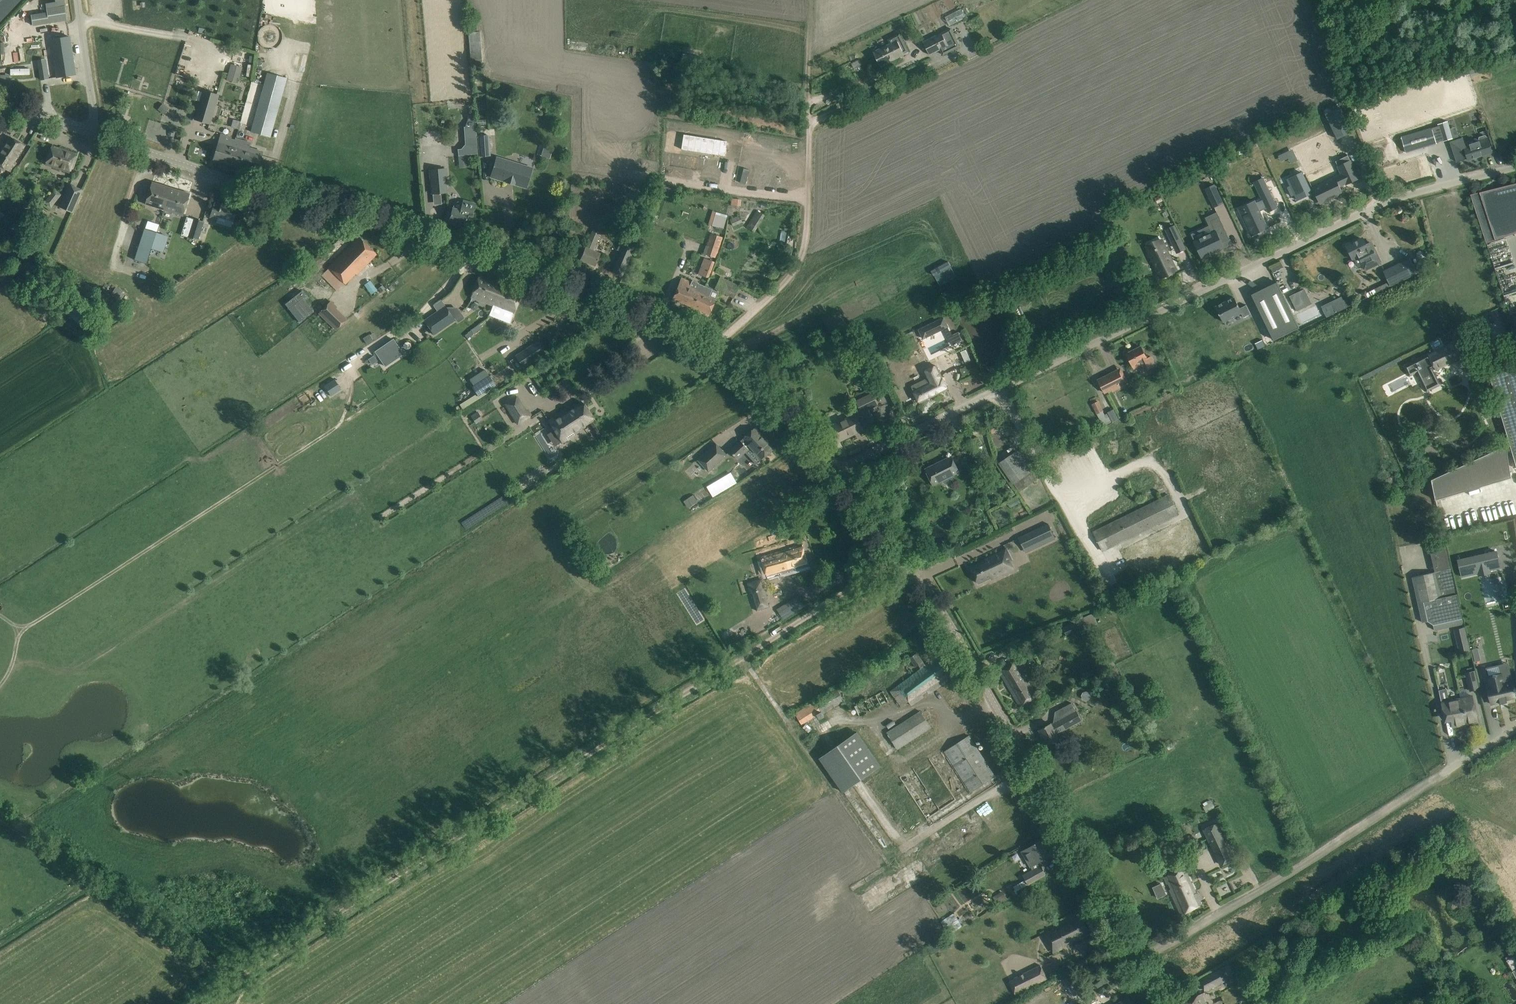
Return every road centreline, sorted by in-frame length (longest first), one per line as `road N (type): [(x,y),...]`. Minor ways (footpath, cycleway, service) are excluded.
road 1 (unclassified): [(836,469),(736,362),(676,325),(85,131)]
road 2 (track): [(232,978),(898,558)]
road 3 (unclassified): [(836,469),(1375,206),(1515,167)]
road 4 (unclassified): [(1154,1003),(966,658),(836,469)]
road 5 (track): [(707,344),(771,300),(804,249),(807,0)]
road 6 (track): [(1130,959),(1454,764)]
road 7 (track): [(232,978),(0,820)]
road 8 (unclassified): [(85,131),(93,113),(78,0)]

